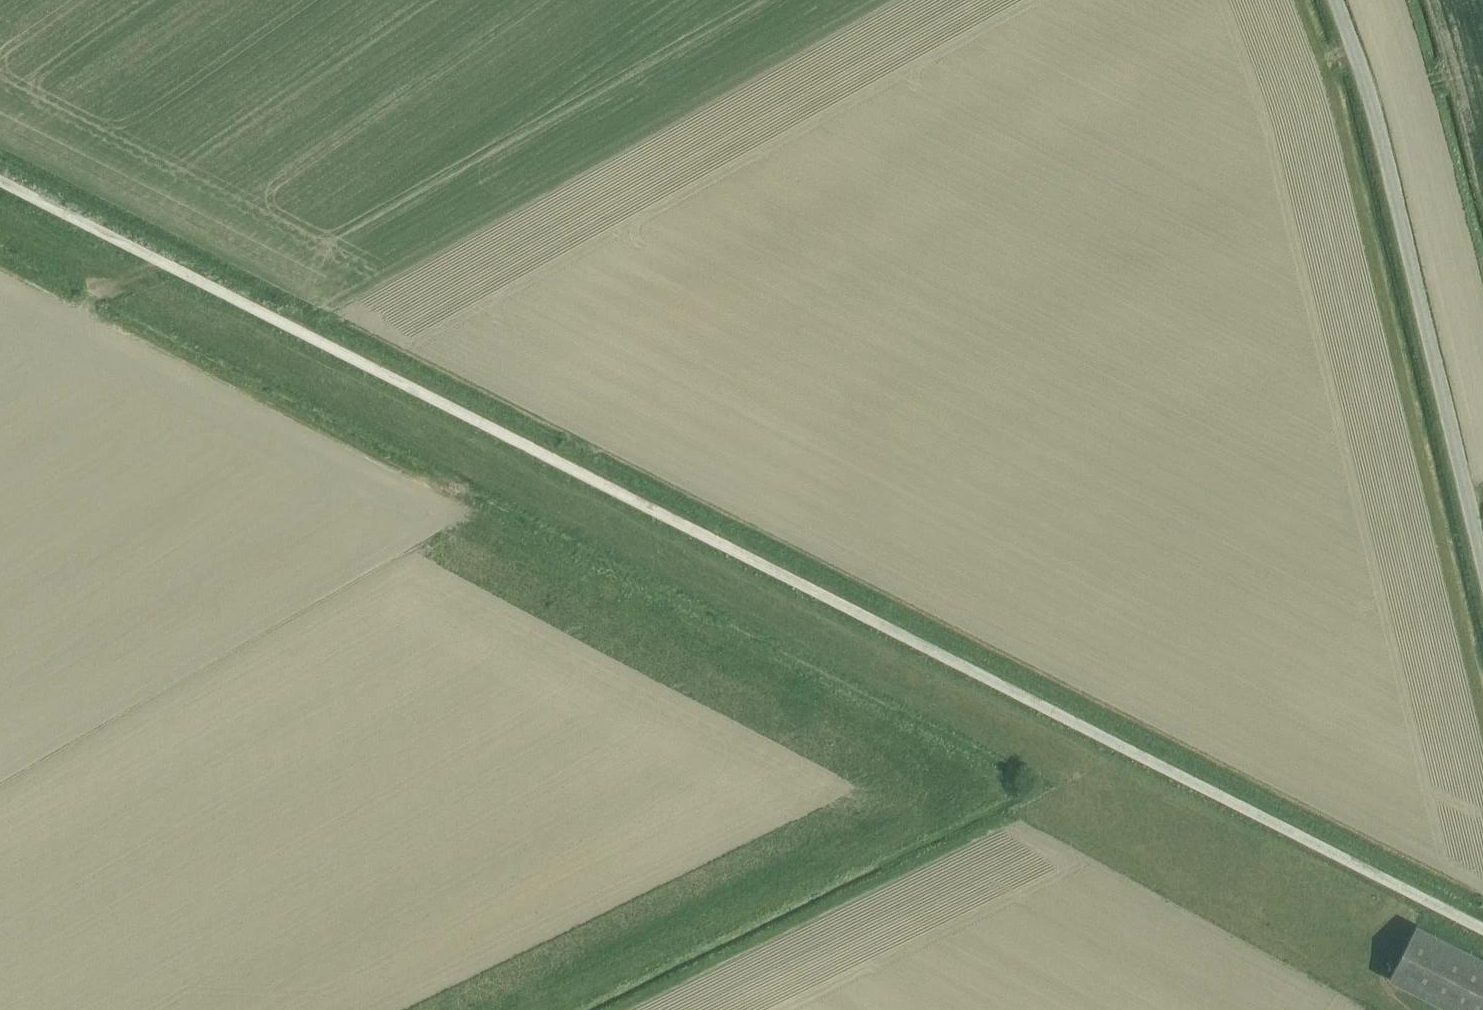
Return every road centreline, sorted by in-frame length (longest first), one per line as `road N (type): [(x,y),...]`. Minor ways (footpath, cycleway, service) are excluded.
road 1 (unclassified): [(1482,928),(0,178)]
road 2 (unclassified): [(1482,559),(1367,83),(1337,0)]

